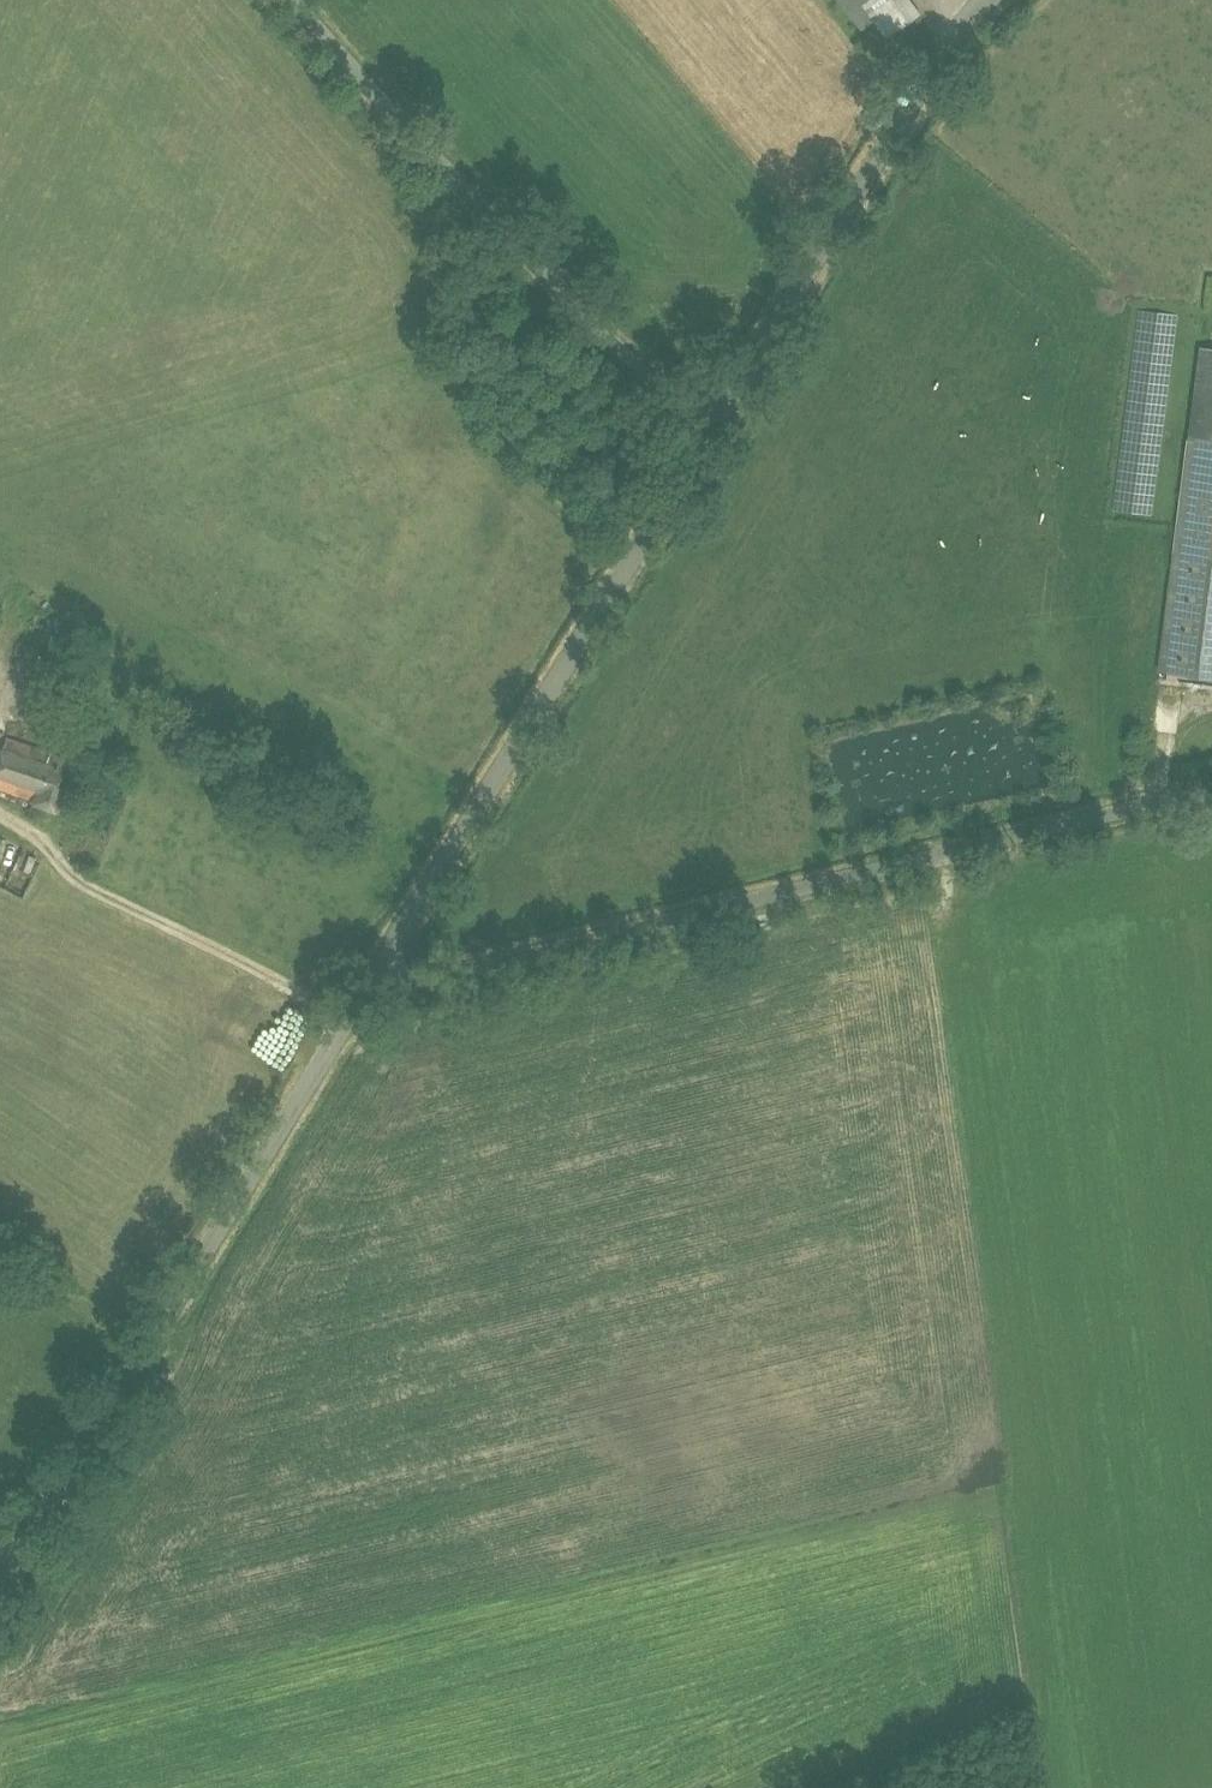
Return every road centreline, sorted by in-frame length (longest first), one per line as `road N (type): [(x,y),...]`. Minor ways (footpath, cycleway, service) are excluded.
road 1 (unclassified): [(0,1591),(714,436)]
road 2 (unclassified): [(714,436),(463,193),(303,0)]
road 3 (unclassified): [(714,436),(925,83),(987,0)]

